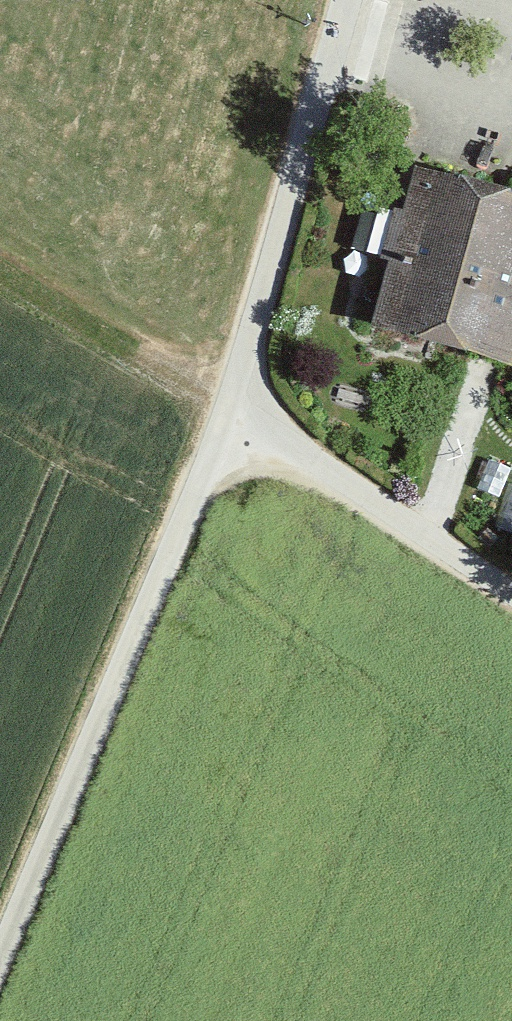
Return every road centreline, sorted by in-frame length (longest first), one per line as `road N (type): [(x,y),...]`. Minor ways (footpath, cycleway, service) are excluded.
road 1 (track): [(235,407),(0,968)]
road 2 (track): [(348,0),(235,407)]
road 3 (track): [(235,407),(511,591)]

